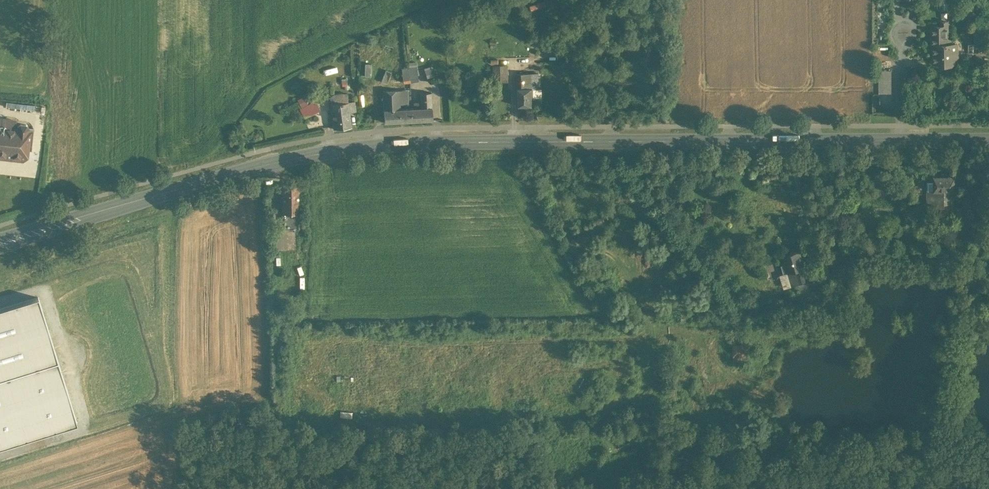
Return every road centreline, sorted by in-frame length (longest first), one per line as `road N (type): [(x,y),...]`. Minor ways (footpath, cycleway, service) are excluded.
road 1 (primary): [(0,243),(286,160),(390,143),(988,139)]

